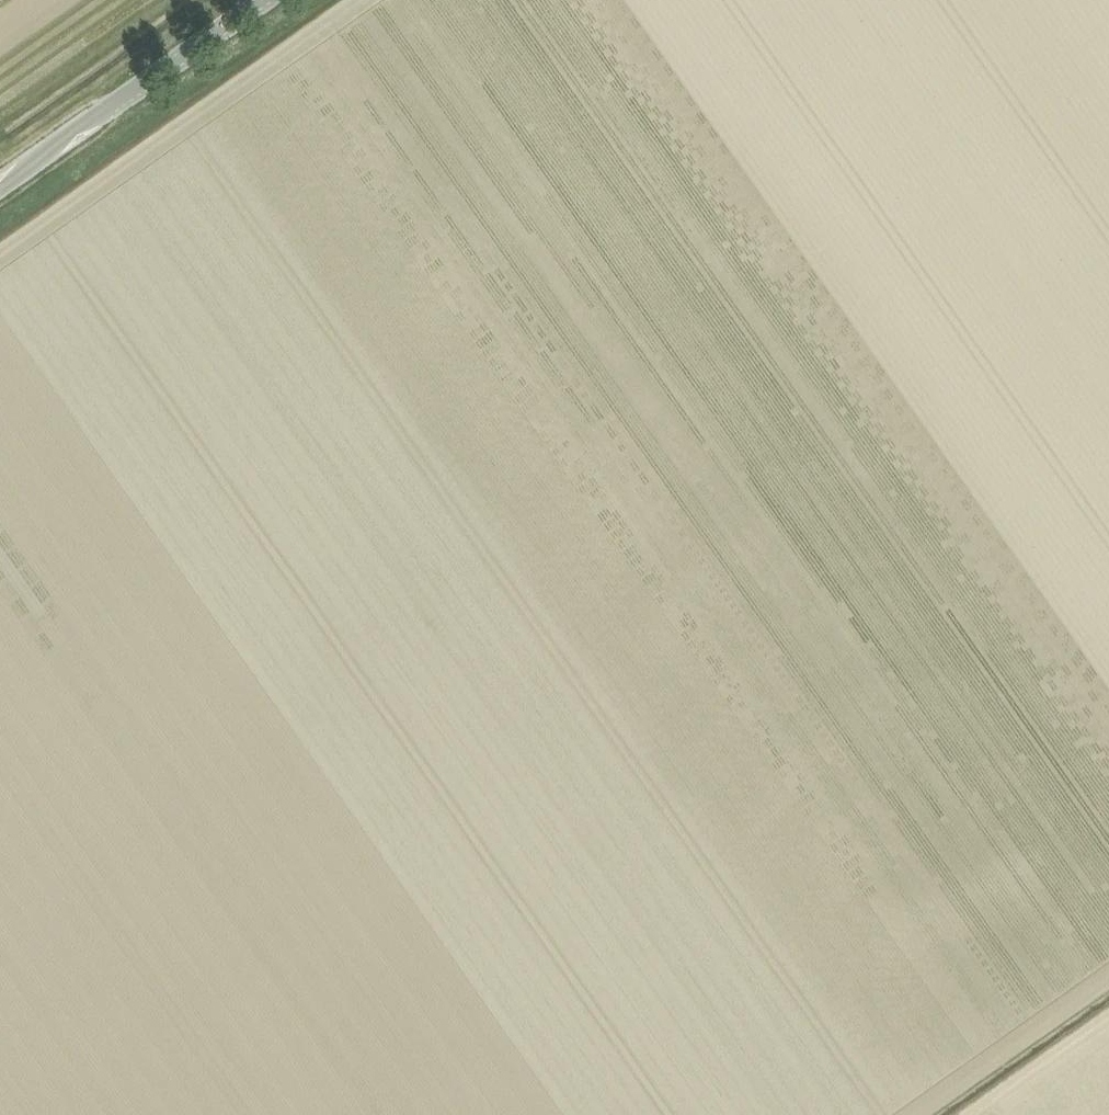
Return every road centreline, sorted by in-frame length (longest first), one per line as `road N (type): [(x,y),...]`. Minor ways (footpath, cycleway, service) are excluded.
road 1 (unclassified): [(0,188),(264,0)]
road 2 (track): [(1108,1016),(969,1114)]

